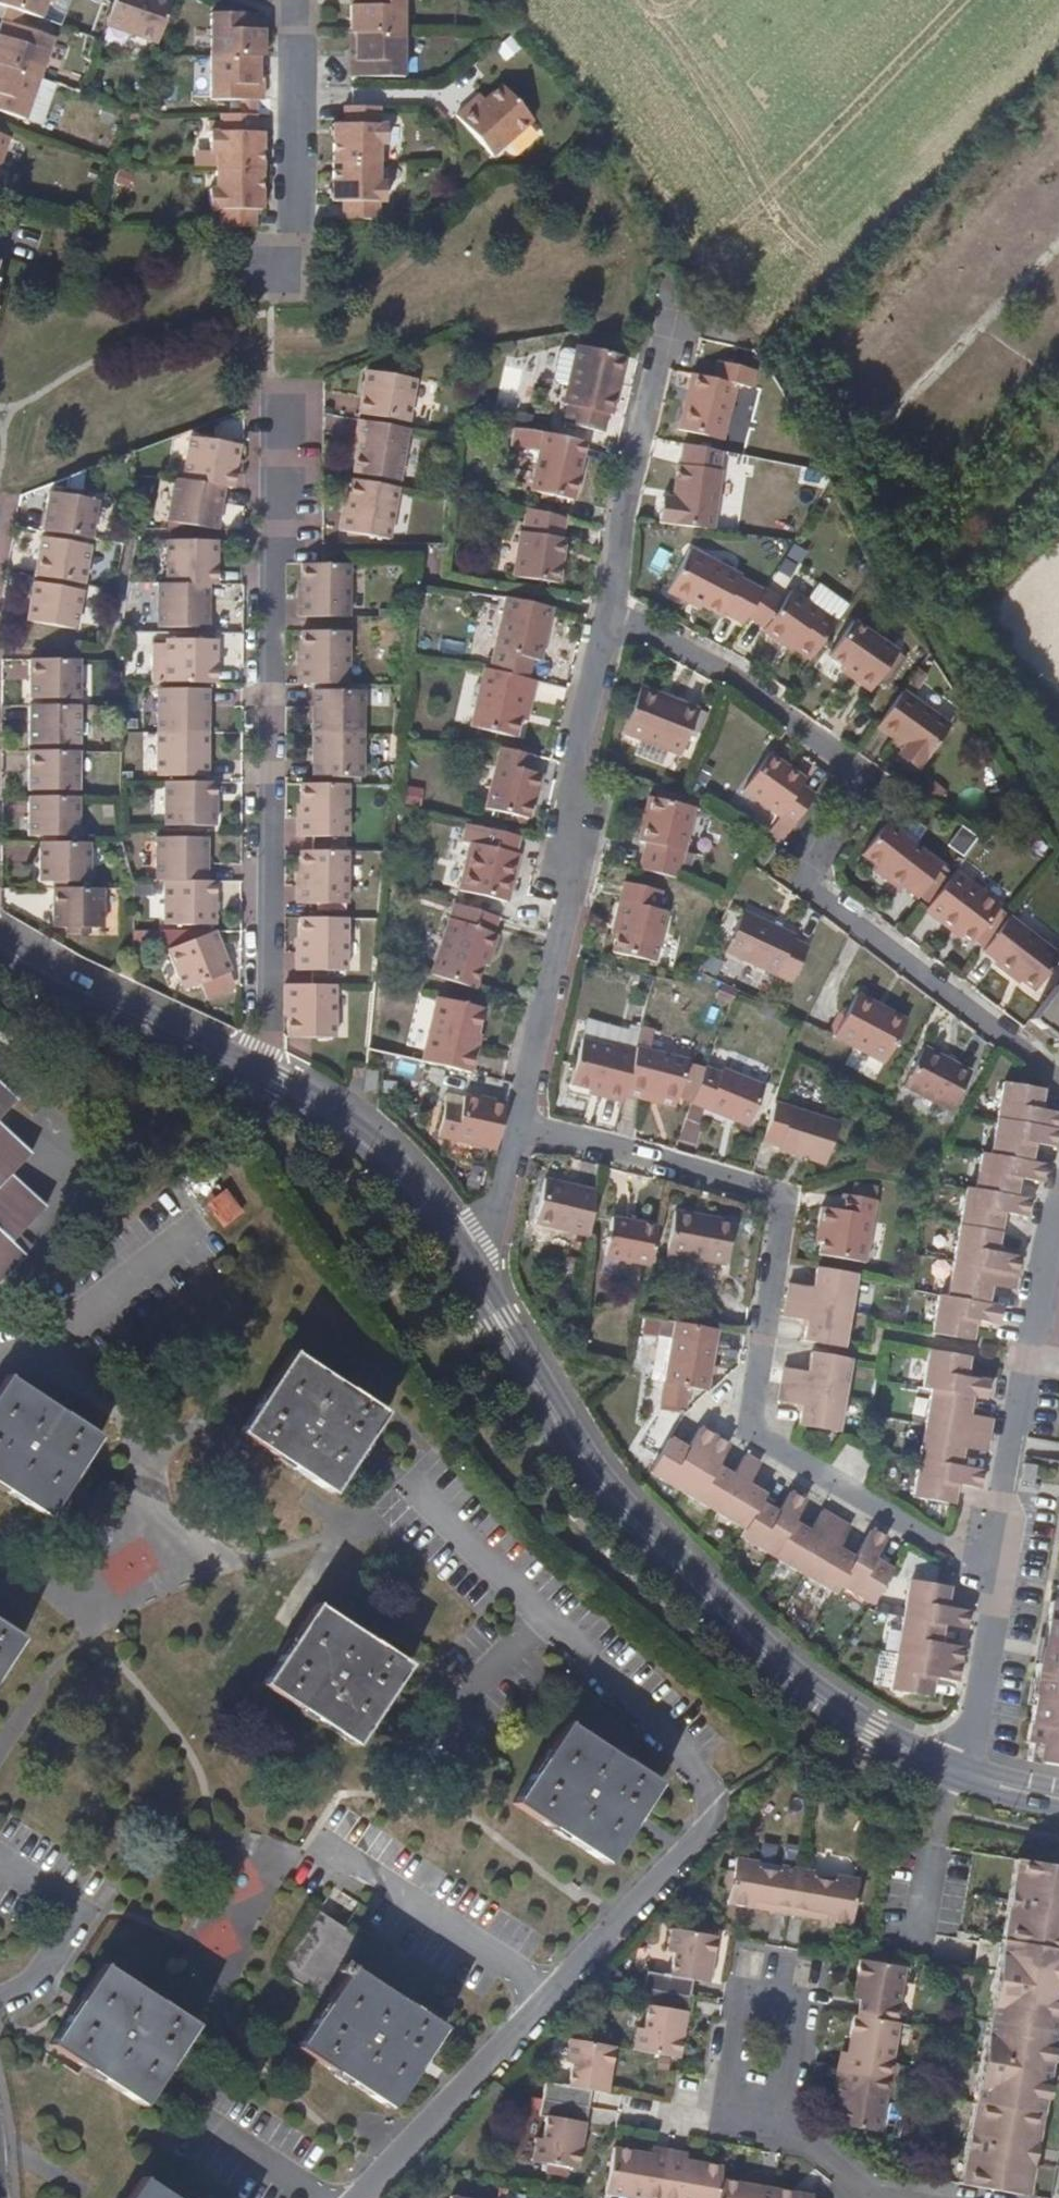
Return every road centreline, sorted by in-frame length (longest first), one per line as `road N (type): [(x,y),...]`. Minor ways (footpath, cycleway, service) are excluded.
road 1 (residential): [(351,2197),(713,1803),(705,1771),(683,1745),(416,1489)]
road 2 (residential): [(994,1568),(952,1551),(756,1428),(779,1197),(521,1121)]
road 3 (residential): [(609,612),(747,689),(864,773),(812,866),(813,890),(1058,1076)]
road 4 (residential): [(954,1769),(869,1731),(751,1643),(583,1462),(461,1251)]
road 5 (residential): [(281,416),(262,1062)]
road 6 (residential): [(521,1121),(568,918),(568,814),(609,612)]
road 7 (residential): [(1058,1233),(1015,1420),(994,1568)]
road 8 (residential): [(262,1062),(0,932)]
road 9 (residential): [(273,273),(291,259),(295,234),(296,12),(280,0)]
road 10 (residential): [(609,612),(629,473),(672,335)]
road 11 (residential): [(778,2116),(798,2004),(743,1994),(723,2106)]
road 12 (residential): [(461,1251),(383,1156),(262,1062)]
road 13 (residential): [(0,1357),(72,1318),(187,1226)]
road 14 (residential): [(994,1568),(972,1720),(954,1769)]
road 15 (residential): [(0,1990),(31,1973),(72,1904),(1,1855)]
road 16 (residential): [(778,2116),(858,2176),(925,2197)]
road 17 (residential): [(916,1925),(954,1769)]
road 18 (residential): [(461,1251),(502,1193),(521,1121)]

